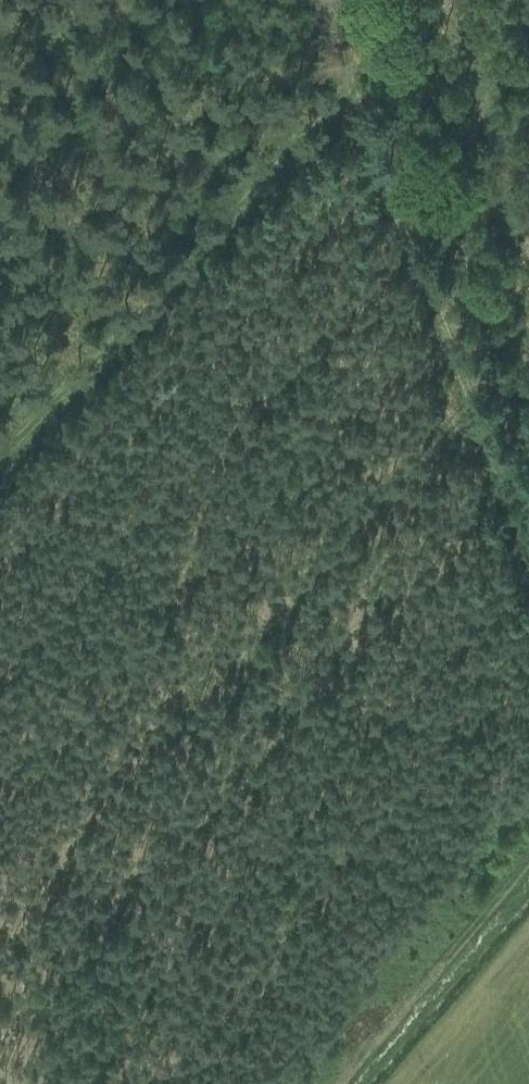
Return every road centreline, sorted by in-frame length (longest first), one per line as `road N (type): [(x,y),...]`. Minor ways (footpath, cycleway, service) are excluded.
road 1 (track): [(301,0),(335,89),(0,482)]

